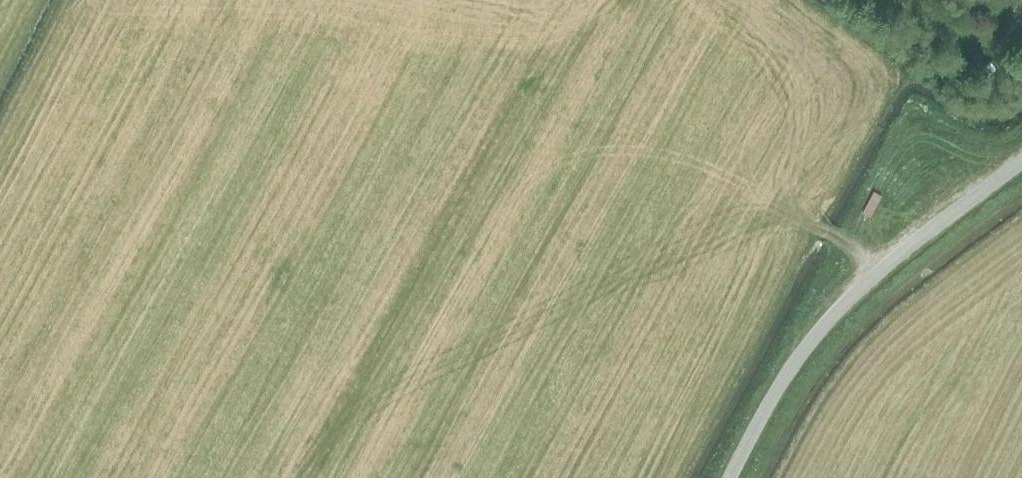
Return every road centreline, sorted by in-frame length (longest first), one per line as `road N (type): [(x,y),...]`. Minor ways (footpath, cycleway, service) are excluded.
road 1 (unclassified): [(728,477),(799,350),(924,233),(1021,160)]

